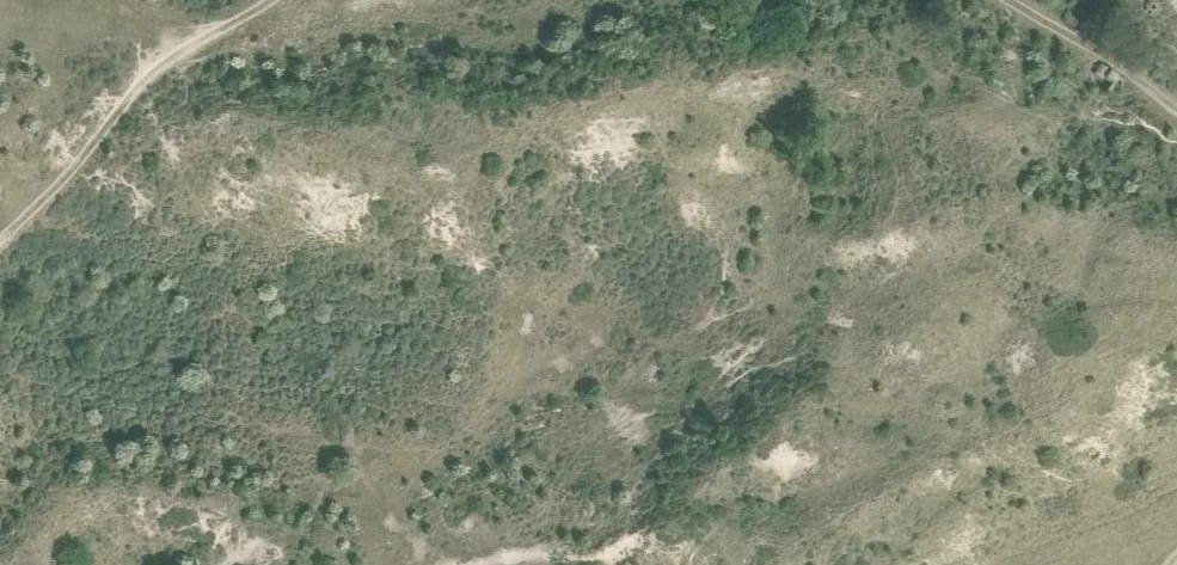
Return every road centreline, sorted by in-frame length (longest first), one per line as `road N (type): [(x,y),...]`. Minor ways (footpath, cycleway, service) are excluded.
road 1 (track): [(259,0),(154,70),(0,245)]
road 2 (track): [(1006,0),(1176,106)]

